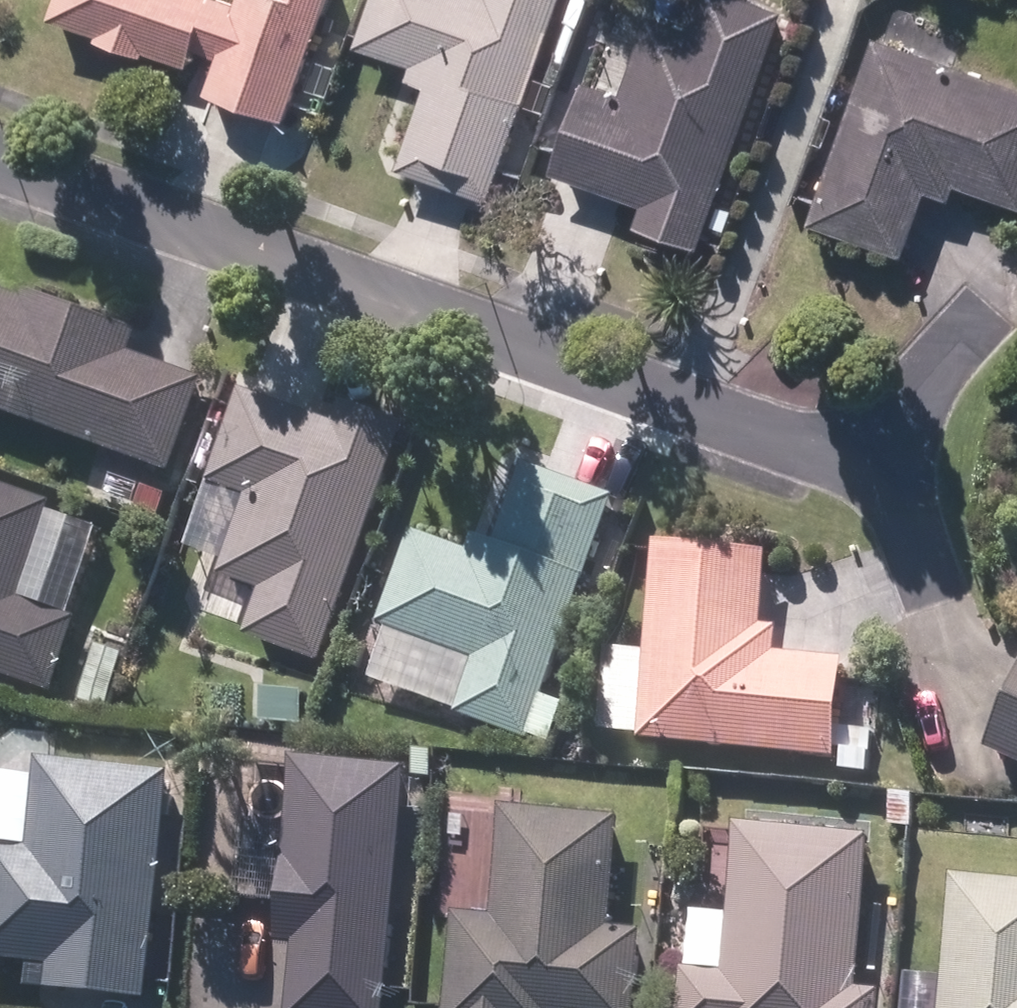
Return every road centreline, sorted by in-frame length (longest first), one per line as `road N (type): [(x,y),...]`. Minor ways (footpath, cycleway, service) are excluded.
road 1 (residential): [(0,150),(874,457)]
road 2 (residential): [(874,457),(943,385),(986,315)]
road 3 (residential): [(942,603),(874,457)]

